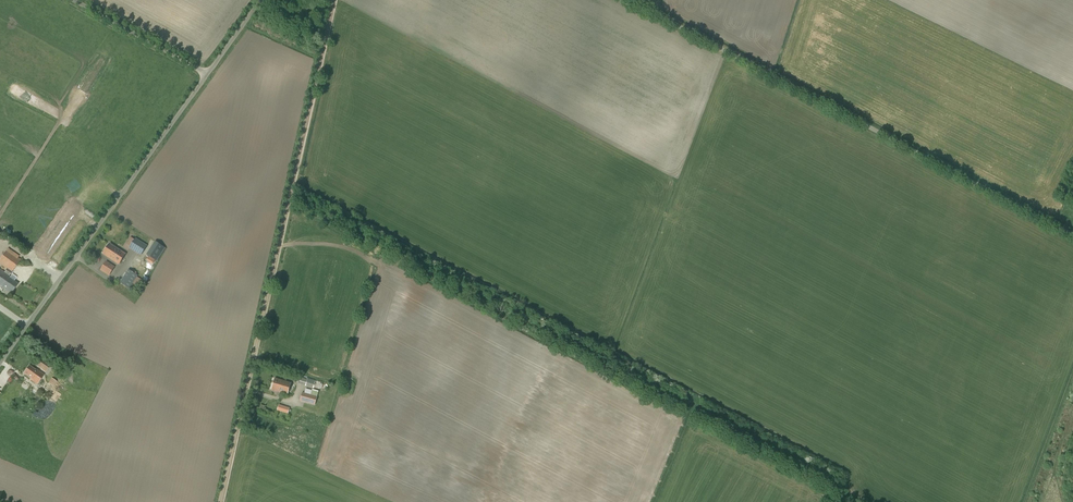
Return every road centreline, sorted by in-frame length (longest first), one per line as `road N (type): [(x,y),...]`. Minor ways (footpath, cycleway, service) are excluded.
road 1 (track): [(221,501),(334,0)]
road 2 (unclassified): [(1072,235),(628,0)]
road 3 (unclassified): [(0,363),(208,73)]
road 4 (unclassified): [(208,73),(73,0)]

